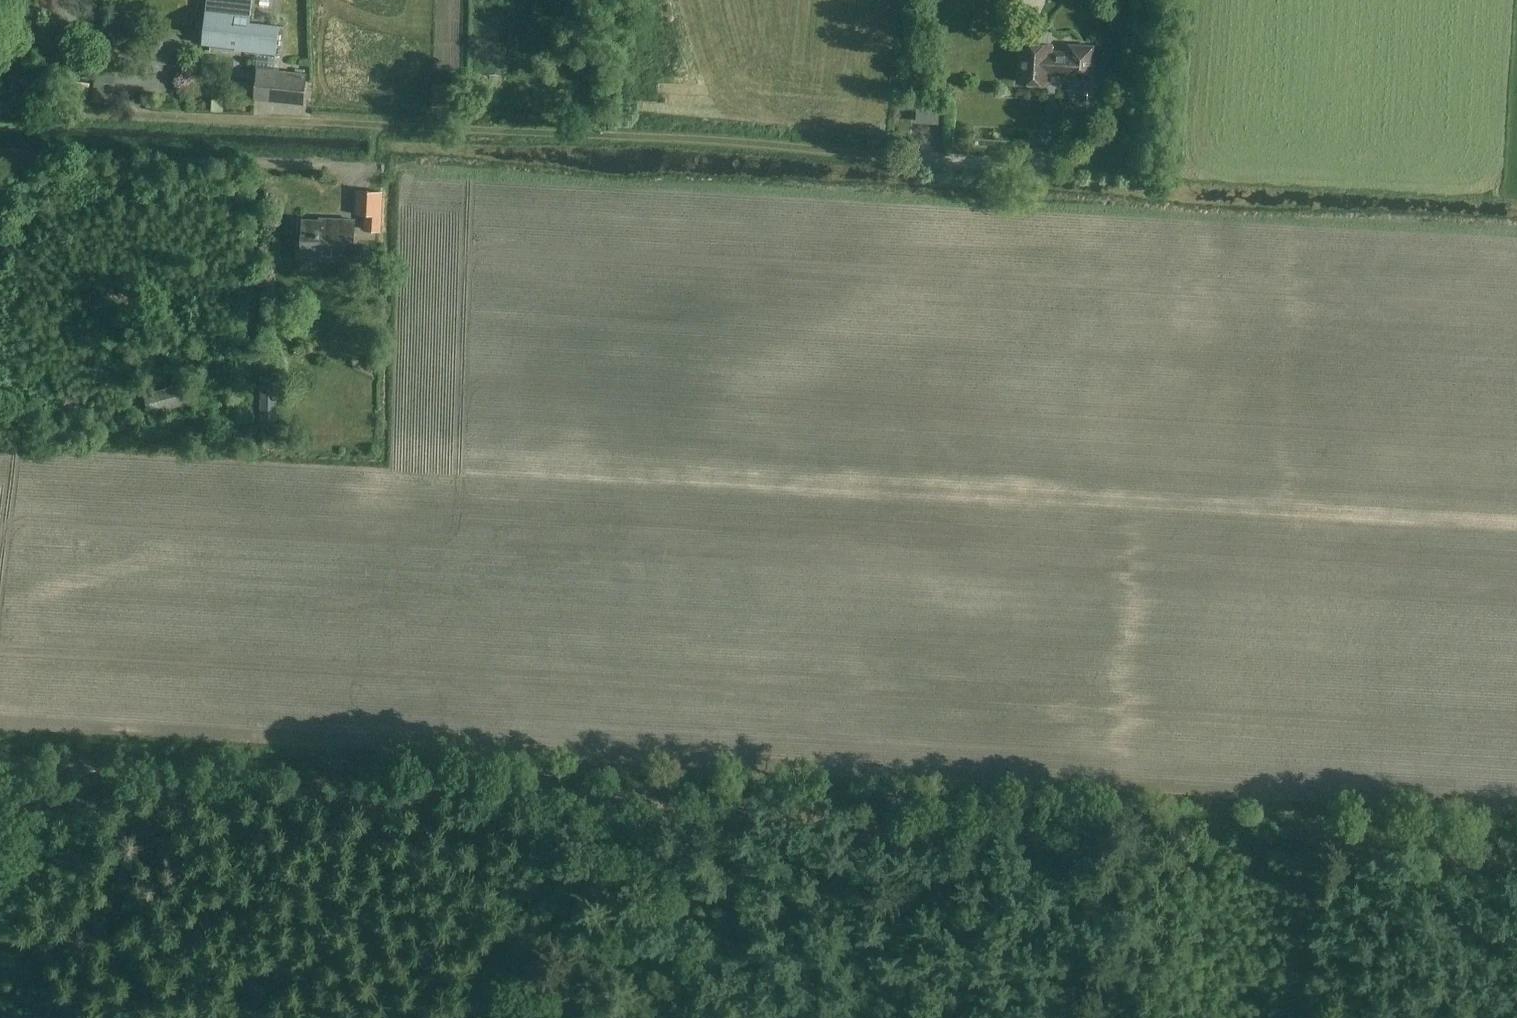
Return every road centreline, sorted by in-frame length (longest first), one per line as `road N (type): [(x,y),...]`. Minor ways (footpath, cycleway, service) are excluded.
road 1 (track): [(0,111),(611,135),(907,161)]
road 2 (track): [(3,163),(29,151),(335,165)]
road 3 (track): [(98,0),(120,75),(169,71)]

